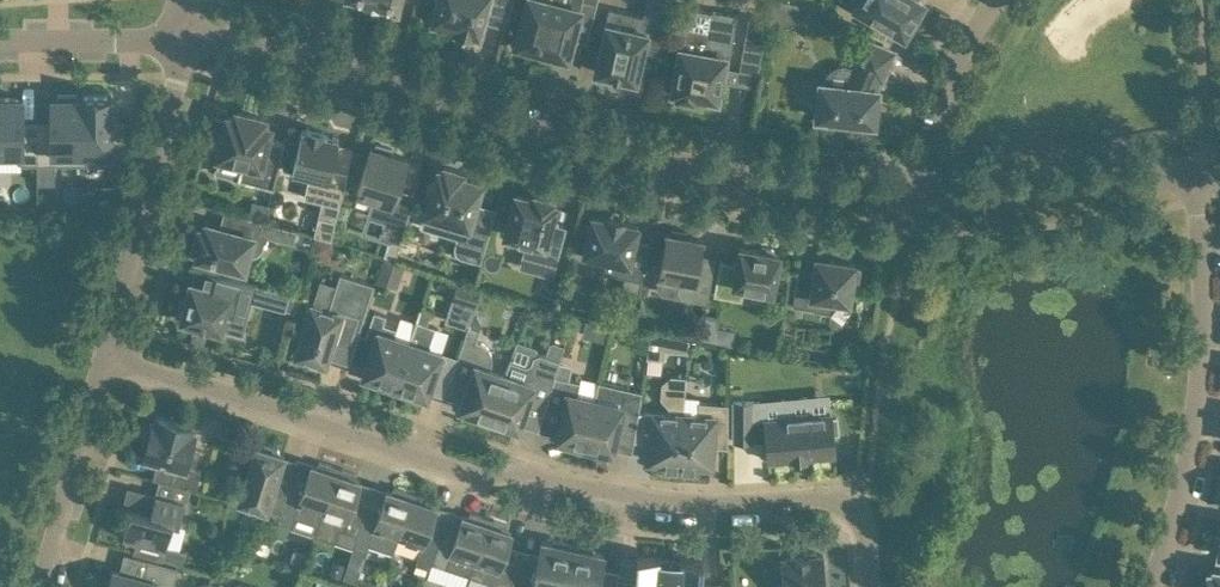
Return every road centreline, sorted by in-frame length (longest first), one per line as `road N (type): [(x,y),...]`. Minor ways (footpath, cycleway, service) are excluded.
road 1 (residential): [(857,505),(834,494),(708,500),(529,469),(478,479),(100,353)]
road 2 (residential): [(189,40),(248,44),(391,78),(712,167),(928,195)]
road 3 (residential): [(1150,586),(1173,529),(1194,434),(1204,316),(1199,171)]
road 4 (residential): [(189,40),(100,353)]
road 5 (residential): [(928,195),(986,198),(1199,171)]
road 6 (residential): [(100,353),(41,586)]
road 7 (residential): [(928,195),(945,90),(996,0)]
road 8 (residential): [(189,40),(0,40)]

